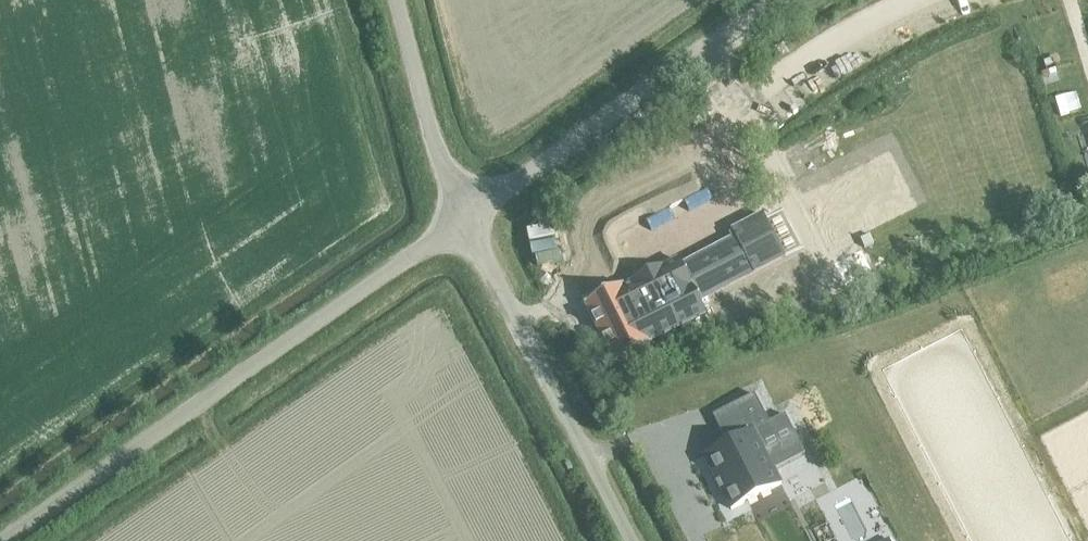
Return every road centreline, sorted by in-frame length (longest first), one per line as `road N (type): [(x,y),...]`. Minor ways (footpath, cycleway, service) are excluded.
road 1 (unclassified): [(1,540),(464,221)]
road 2 (unclassified): [(464,221),(780,0)]
road 3 (unclassified): [(630,540),(464,221)]
road 4 (unclassified): [(464,221),(428,126),(398,0)]

